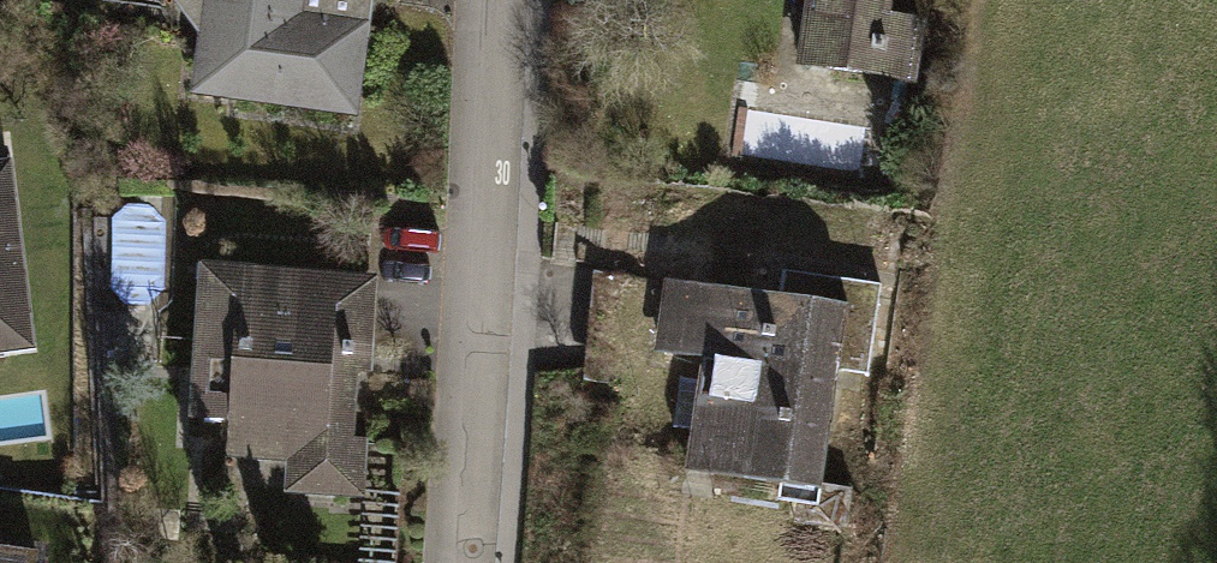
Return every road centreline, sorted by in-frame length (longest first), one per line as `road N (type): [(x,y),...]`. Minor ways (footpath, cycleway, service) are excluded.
road 1 (residential): [(492,0),(462,562)]

